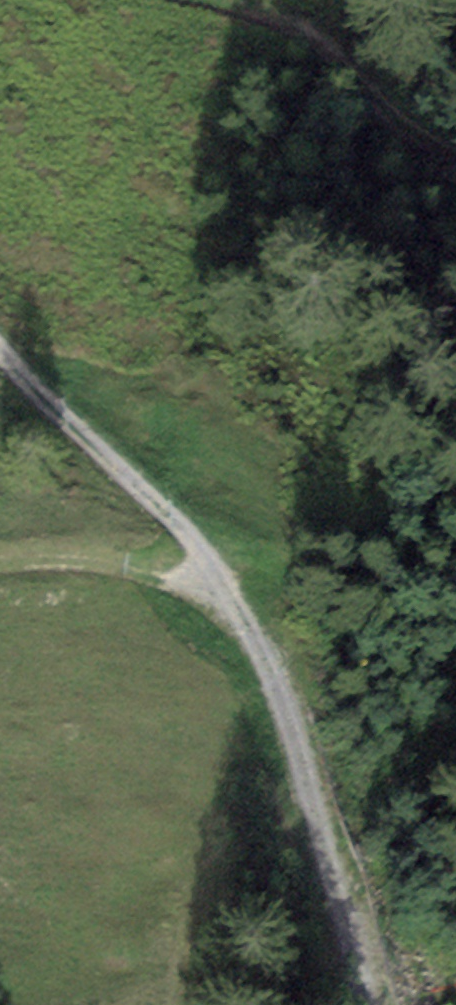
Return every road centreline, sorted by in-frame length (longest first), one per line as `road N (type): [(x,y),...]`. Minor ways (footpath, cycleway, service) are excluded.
road 1 (track): [(0,343),(173,515),(291,667),(345,939),(370,1004)]
road 2 (track): [(224,0),(330,39),(416,137),(455,154)]
road 3 (track): [(0,560),(121,555),(218,576)]
road 4 (track): [(183,529),(247,543),(295,571)]

